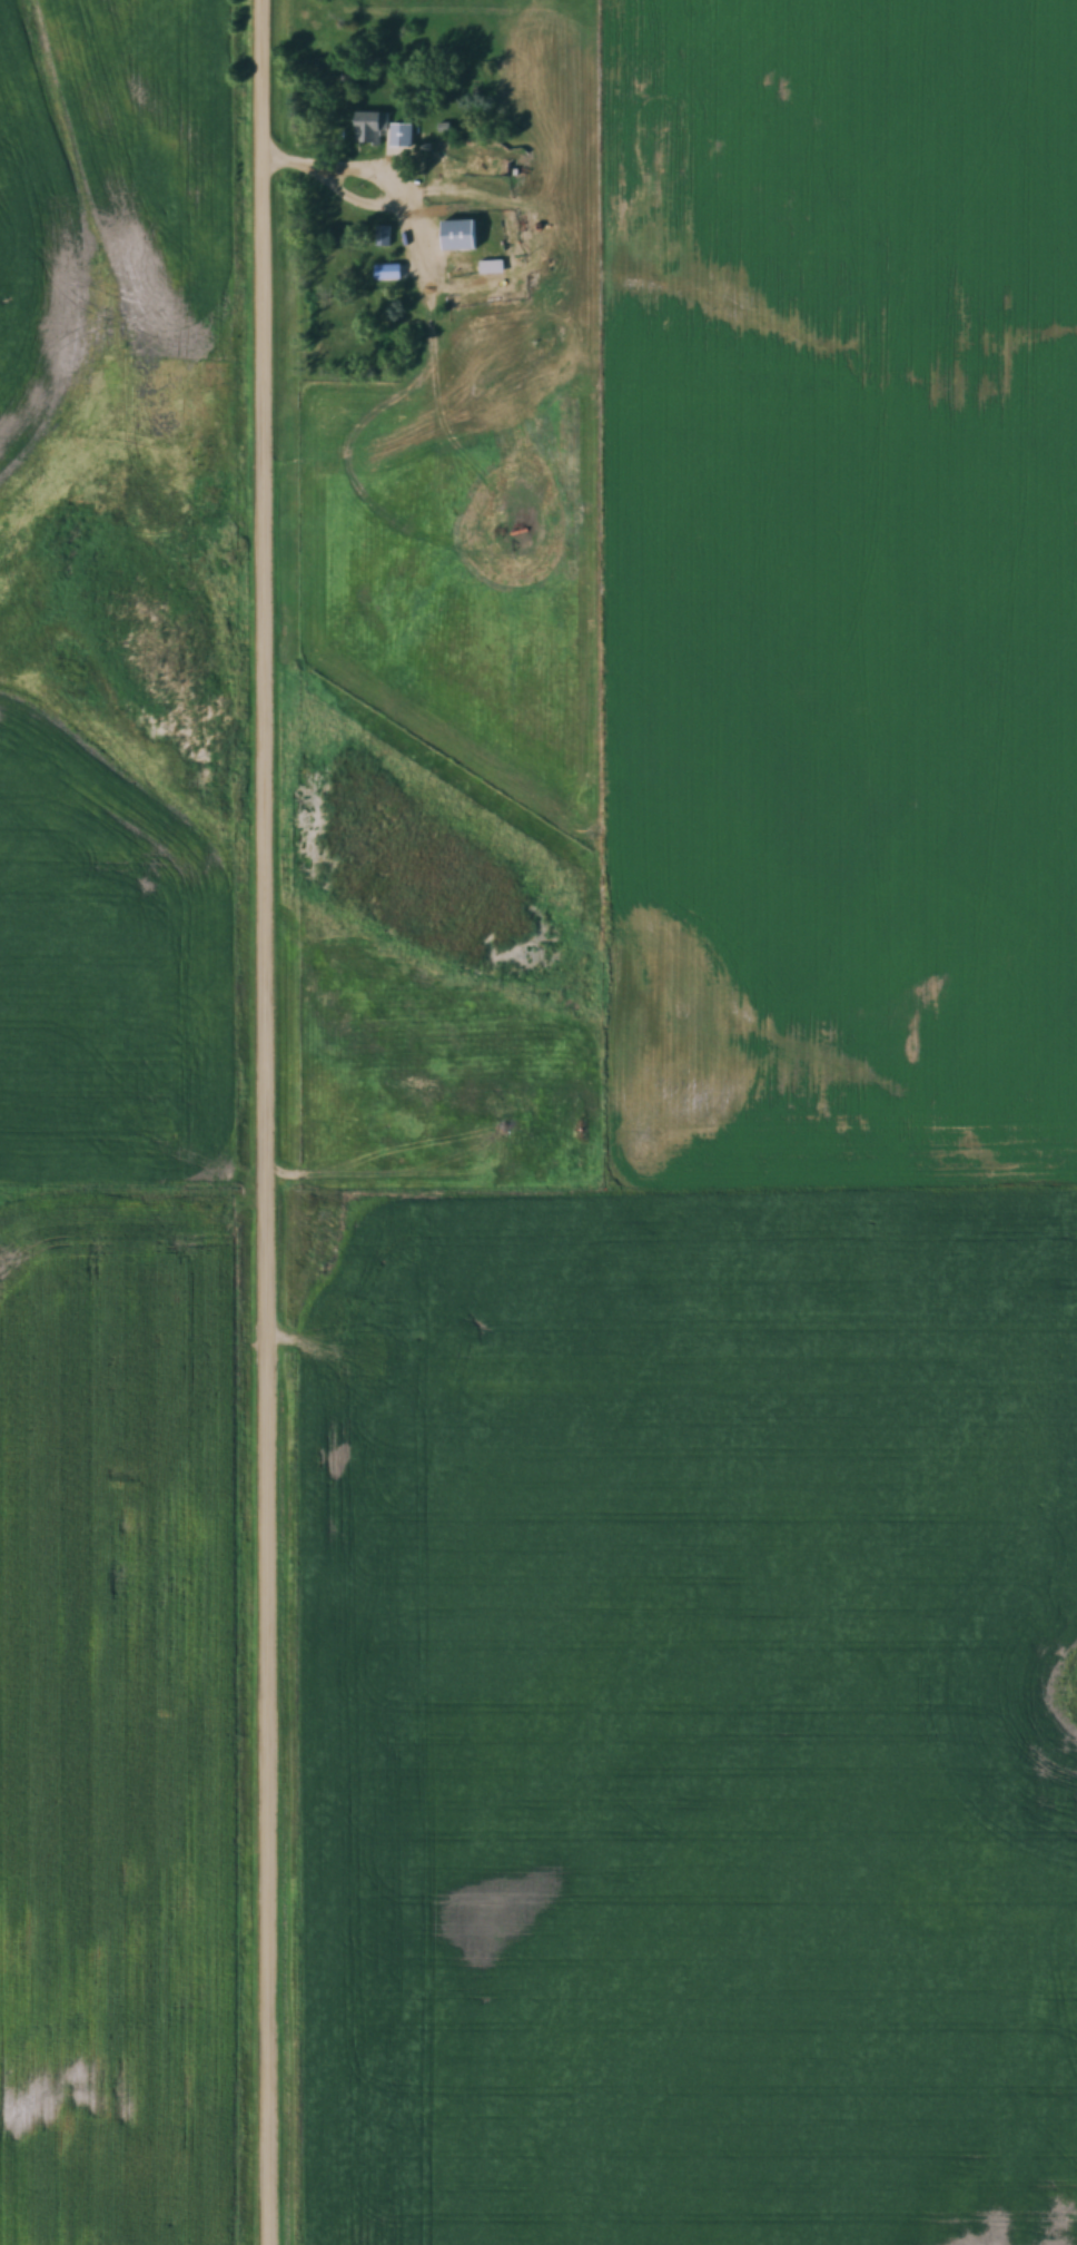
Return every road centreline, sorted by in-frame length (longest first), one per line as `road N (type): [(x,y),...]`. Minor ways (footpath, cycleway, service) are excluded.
road 1 (residential): [(272,2244),(262,0)]

